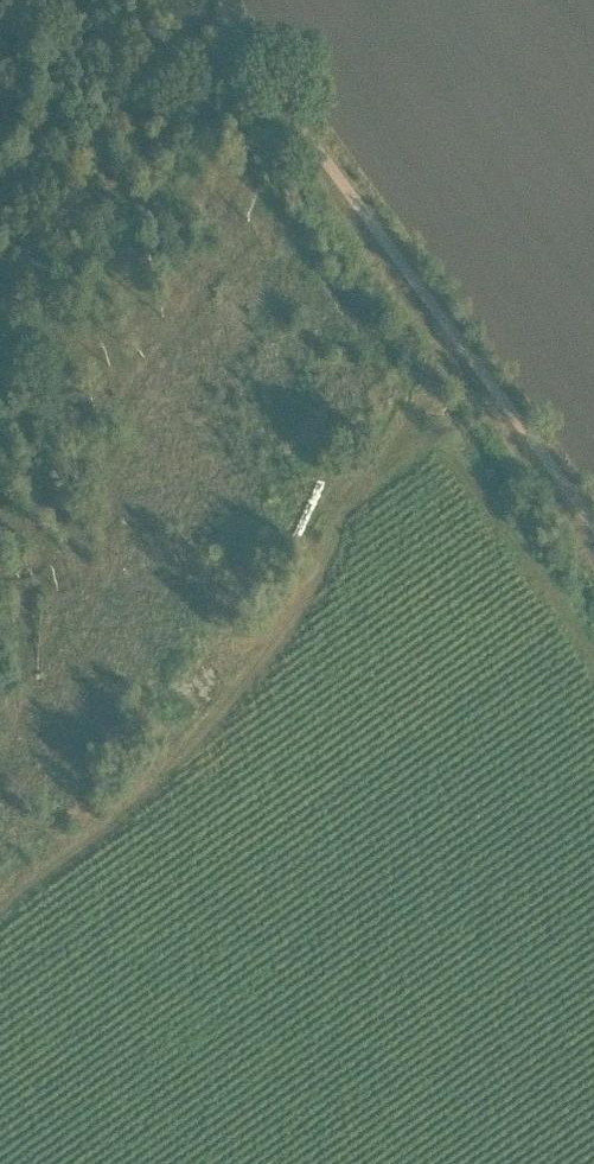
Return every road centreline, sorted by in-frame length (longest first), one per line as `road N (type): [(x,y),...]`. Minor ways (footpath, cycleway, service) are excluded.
road 1 (track): [(0,905),(165,774),(216,720),(281,638),(366,492),(455,373)]
road 2 (track): [(195,0),(593,562)]

